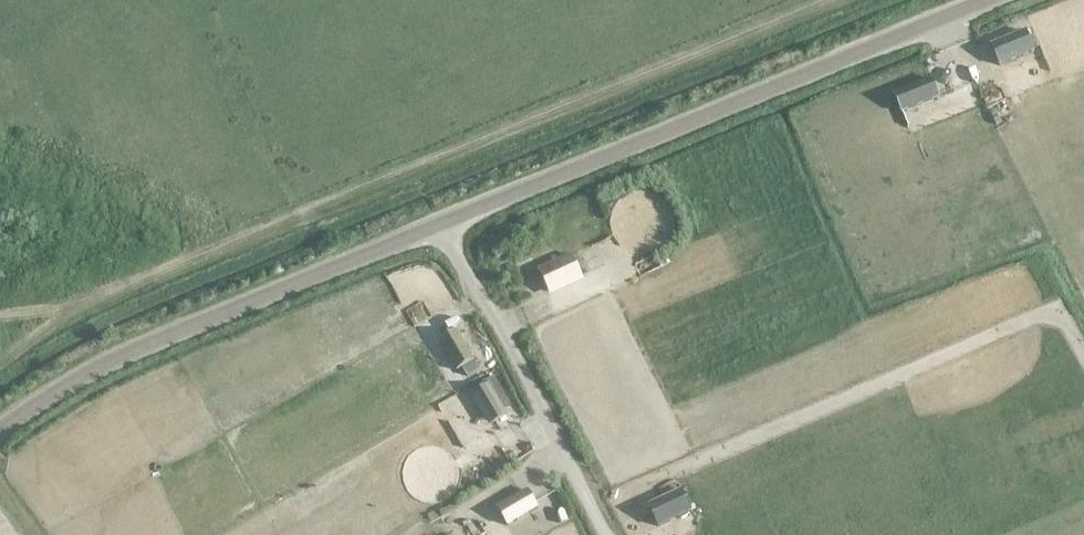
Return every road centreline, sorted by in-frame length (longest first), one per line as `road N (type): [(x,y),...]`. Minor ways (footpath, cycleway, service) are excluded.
road 1 (unclassified): [(443,218),(981,0)]
road 2 (unclassified): [(0,430),(133,351),(443,218)]
road 3 (unclassified): [(443,218),(608,534)]

